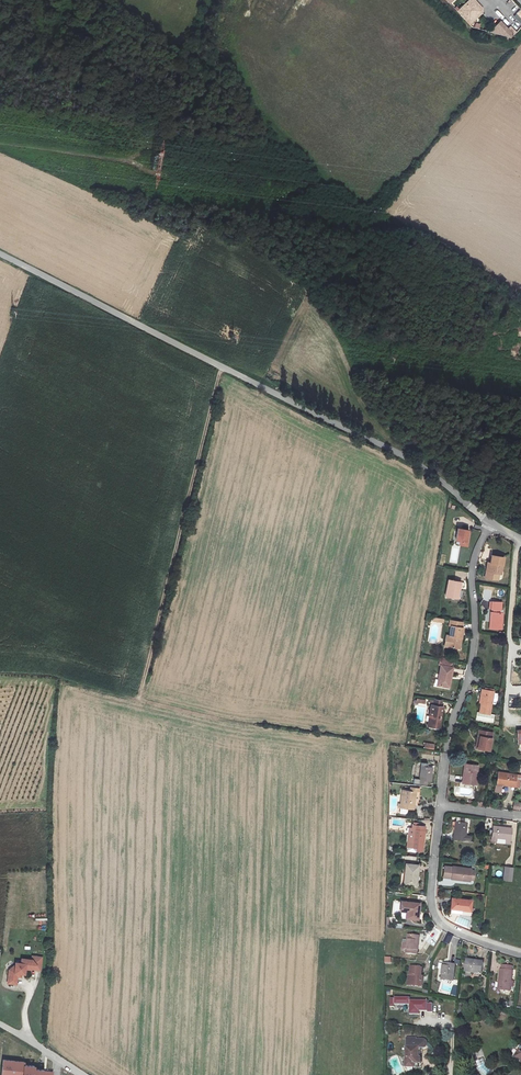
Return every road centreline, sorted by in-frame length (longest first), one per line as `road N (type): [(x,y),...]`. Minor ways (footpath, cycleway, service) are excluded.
road 1 (unclassified): [(0,258),(419,463),(491,523)]
road 2 (residential): [(440,806),(449,732),(469,674),(474,561),(491,523)]
road 3 (residential): [(520,956),(461,935),(433,912),(440,806)]

